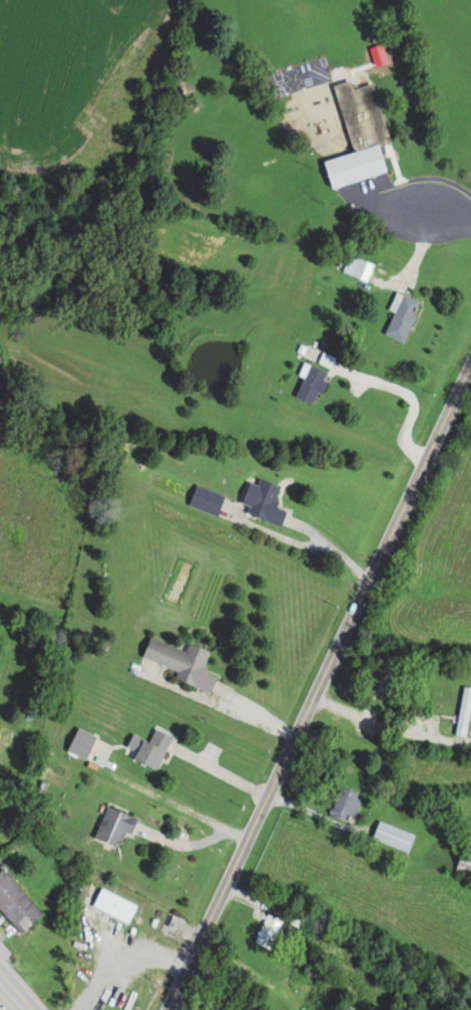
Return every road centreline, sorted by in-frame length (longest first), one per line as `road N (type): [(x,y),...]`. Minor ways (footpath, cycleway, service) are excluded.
road 1 (tertiary): [(165,1009),(470,355)]

